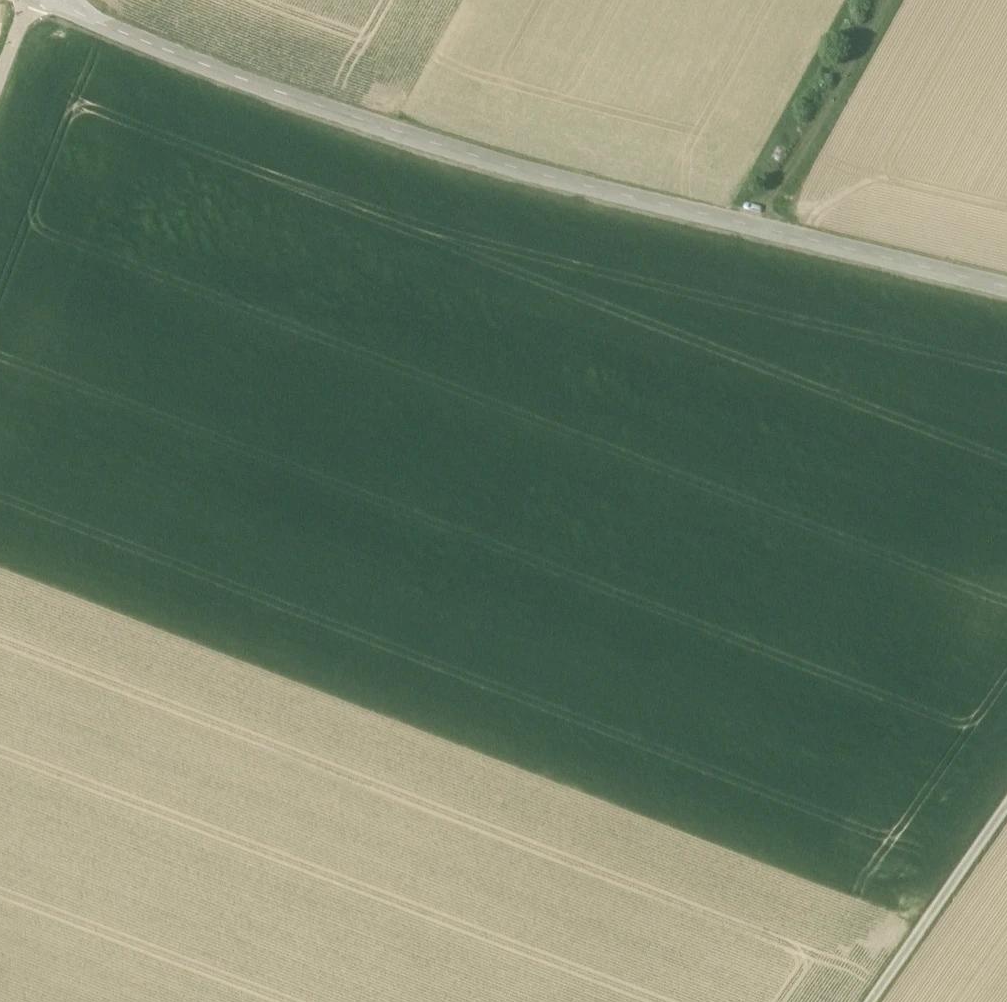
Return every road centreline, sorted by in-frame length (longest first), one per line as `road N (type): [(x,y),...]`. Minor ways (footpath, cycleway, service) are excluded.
road 1 (tertiary): [(1006,288),(479,163),(109,30),(60,0)]
road 2 (track): [(1006,805),(869,1001)]

